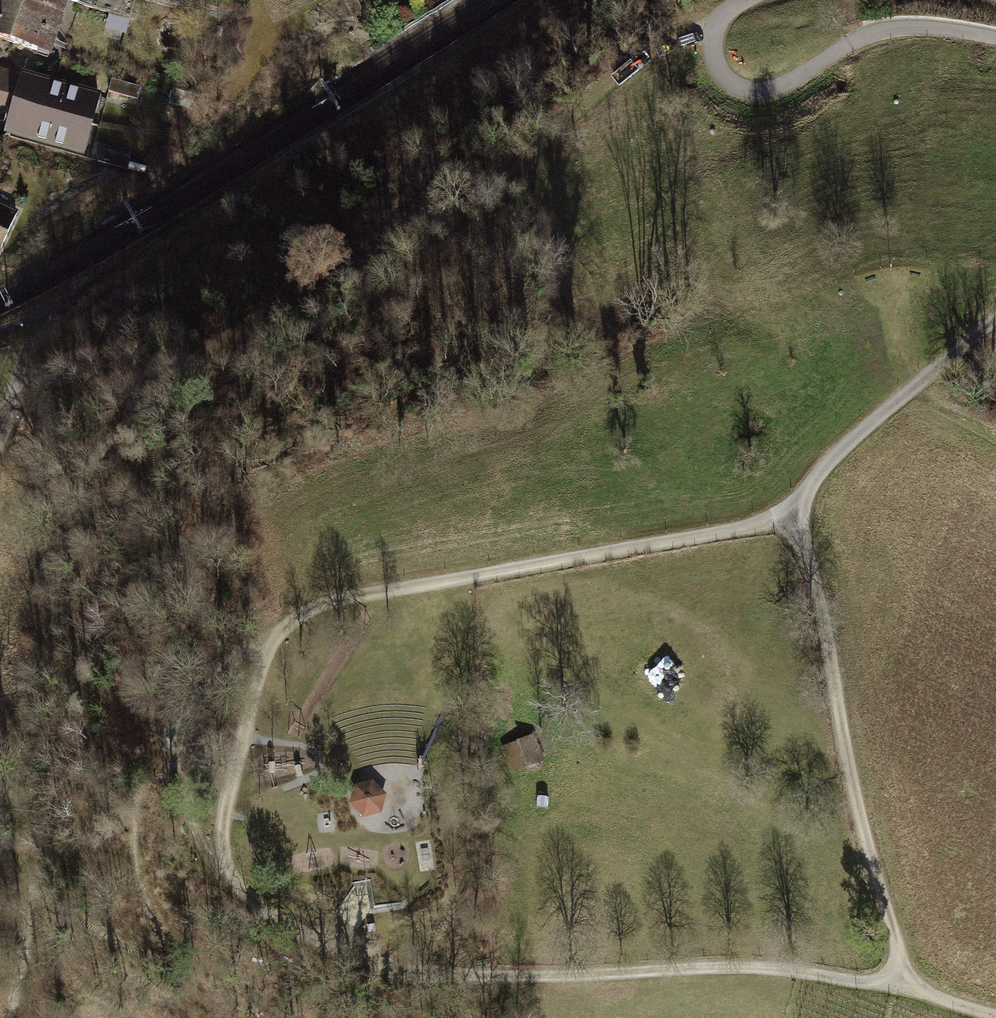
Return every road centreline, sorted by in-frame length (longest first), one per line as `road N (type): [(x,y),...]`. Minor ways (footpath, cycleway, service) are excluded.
road 1 (track): [(902,973),(884,985),(761,967),(481,974),(357,961),(233,889),(169,761),(175,716)]
road 2 (track): [(233,889),(223,835),(245,735),(288,624),(378,592),(796,520)]
road 3 (track): [(995,322),(816,474),(796,520),(816,575),(862,845),(902,973)]
road 4 (track): [(995,31),(901,28),(855,39),(776,91),(749,93),(719,65),(715,37),(720,19),(745,0)]

